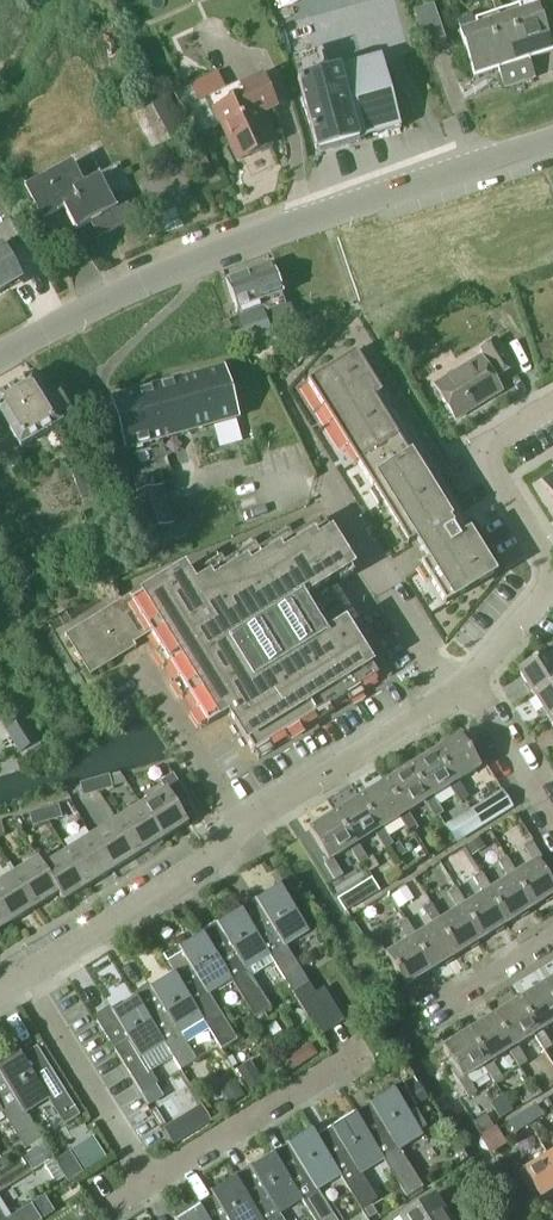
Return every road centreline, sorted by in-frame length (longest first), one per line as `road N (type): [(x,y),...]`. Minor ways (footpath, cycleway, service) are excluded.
road 1 (tertiary): [(0,359),(173,276),(552,141)]
road 2 (residential): [(24,978),(452,694)]
road 3 (residential): [(151,1182),(363,1047)]
road 4 (residential): [(151,1182),(24,978)]
road 5 (residential): [(452,694),(331,495)]
road 6 (residential): [(552,587),(483,453),(552,410)]
road 7 (residential): [(552,812),(474,680)]
road 8 (residential): [(446,1006),(552,942)]
road 9 (residential): [(474,680),(552,588)]

